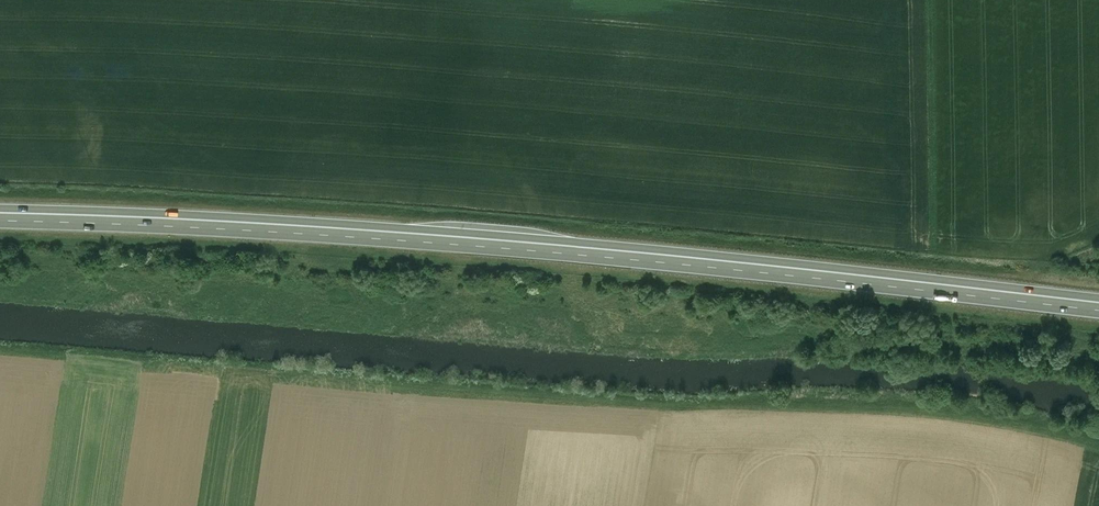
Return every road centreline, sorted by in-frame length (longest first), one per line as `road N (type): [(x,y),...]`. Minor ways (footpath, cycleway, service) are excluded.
road 1 (trunk): [(1098,301),(419,229),(0,211)]
road 2 (trunk): [(0,223),(418,243),(1098,313)]

